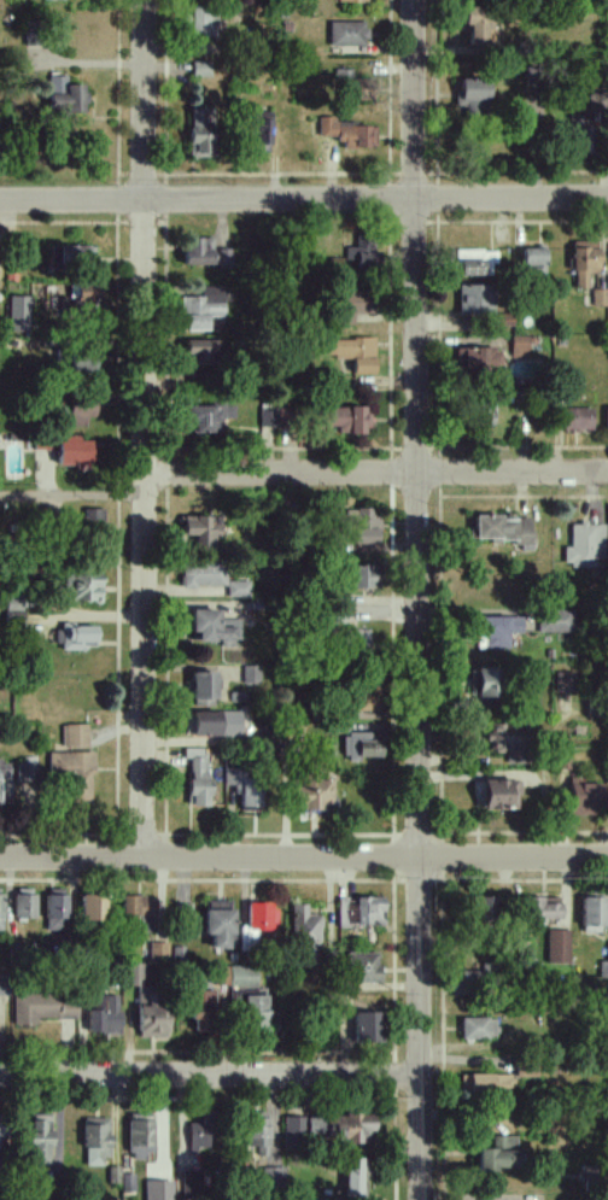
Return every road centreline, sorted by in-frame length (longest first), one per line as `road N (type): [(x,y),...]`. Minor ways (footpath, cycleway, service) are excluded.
road 1 (residential): [(426,1199),(414,0)]
road 2 (residential): [(145,859),(146,0)]
road 3 (residential): [(607,198),(0,203)]
road 4 (residential): [(607,858),(0,859)]
road 5 (residential): [(607,473),(148,473)]
road 6 (residential): [(423,1077),(0,1075)]
road 7 (residential): [(148,494),(0,498)]

